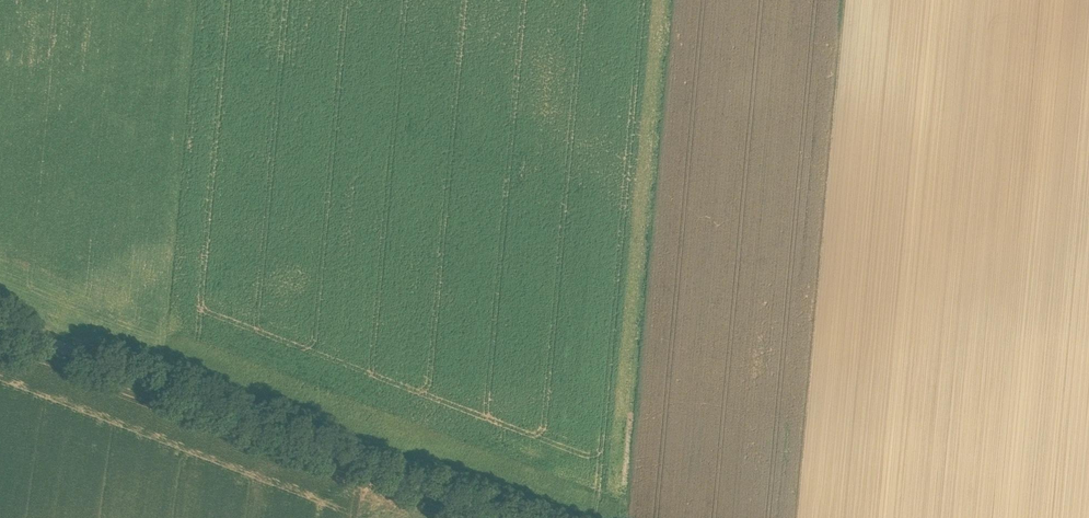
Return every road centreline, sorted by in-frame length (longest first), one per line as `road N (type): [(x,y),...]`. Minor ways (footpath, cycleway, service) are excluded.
road 1 (tertiary): [(509,517),(0,321)]

